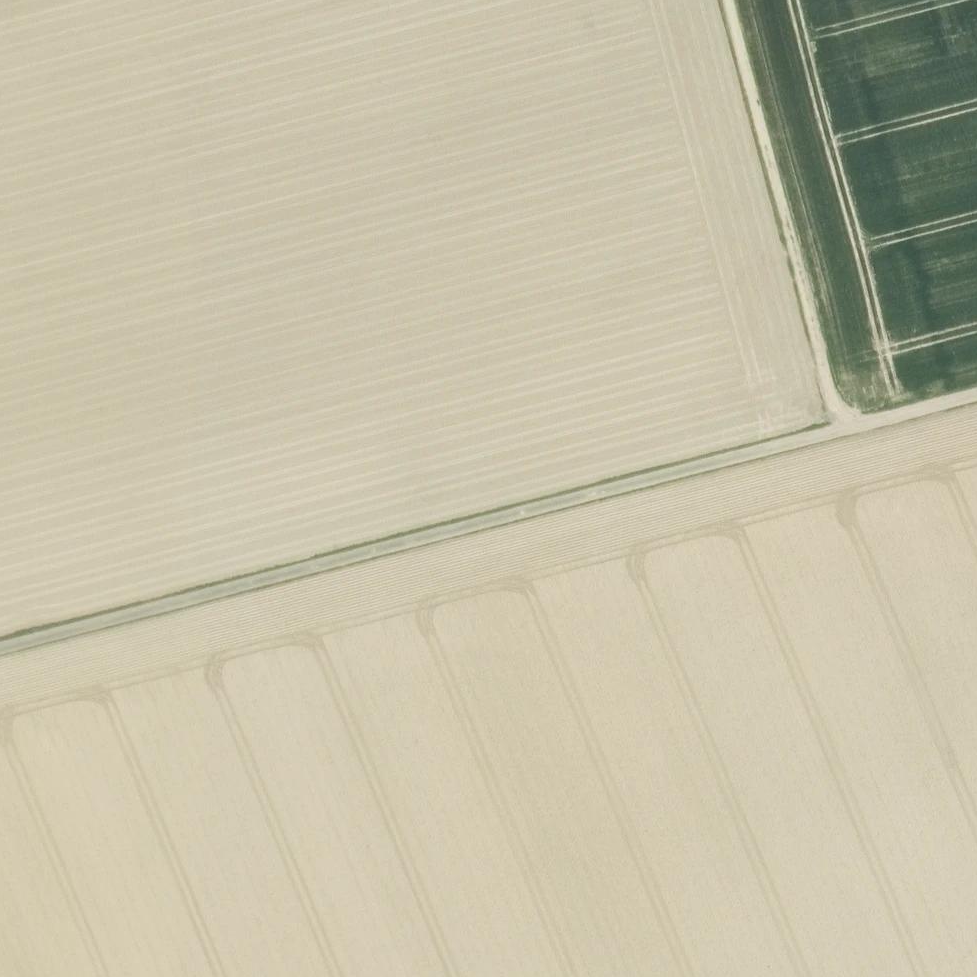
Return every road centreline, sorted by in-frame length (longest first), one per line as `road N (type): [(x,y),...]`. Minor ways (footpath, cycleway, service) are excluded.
road 1 (track): [(0,652),(976,400)]
road 2 (track): [(851,432),(739,0)]

